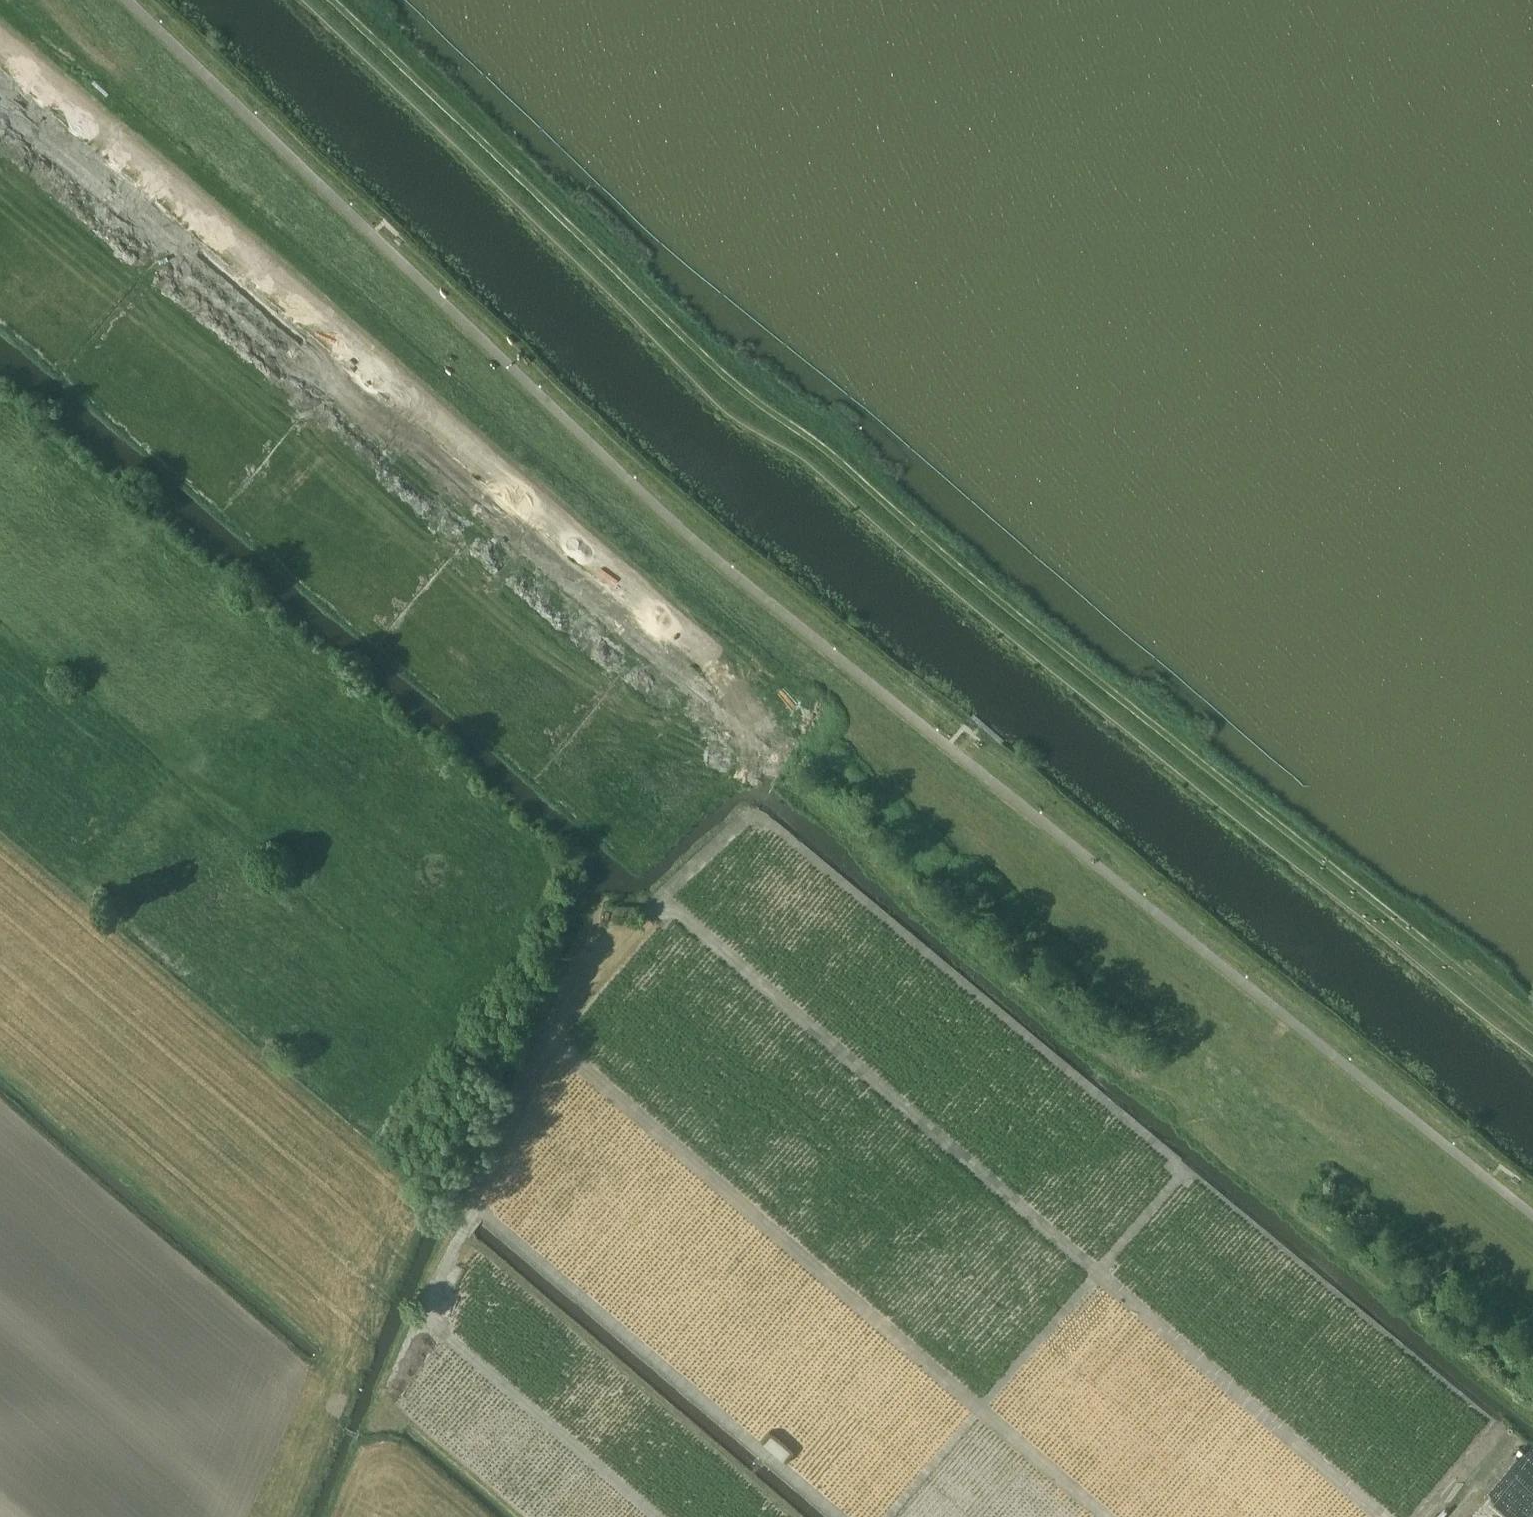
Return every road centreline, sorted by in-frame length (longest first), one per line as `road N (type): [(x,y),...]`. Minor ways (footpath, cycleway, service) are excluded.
road 1 (track): [(332,0),(744,392),(1532,1028)]

